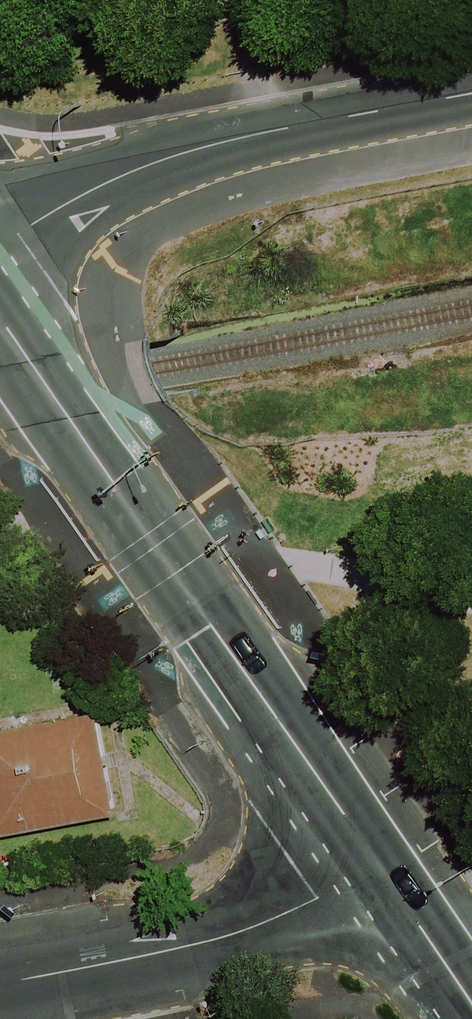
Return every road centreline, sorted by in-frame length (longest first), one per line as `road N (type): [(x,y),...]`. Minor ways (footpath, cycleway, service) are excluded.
road 1 (secondary): [(0,321),(374,863)]
road 2 (tertiary): [(471,94),(169,156),(0,242)]
road 3 (residential): [(0,983),(233,934),(316,900),(374,863)]
road 4 (secondary): [(374,863),(471,1004)]

